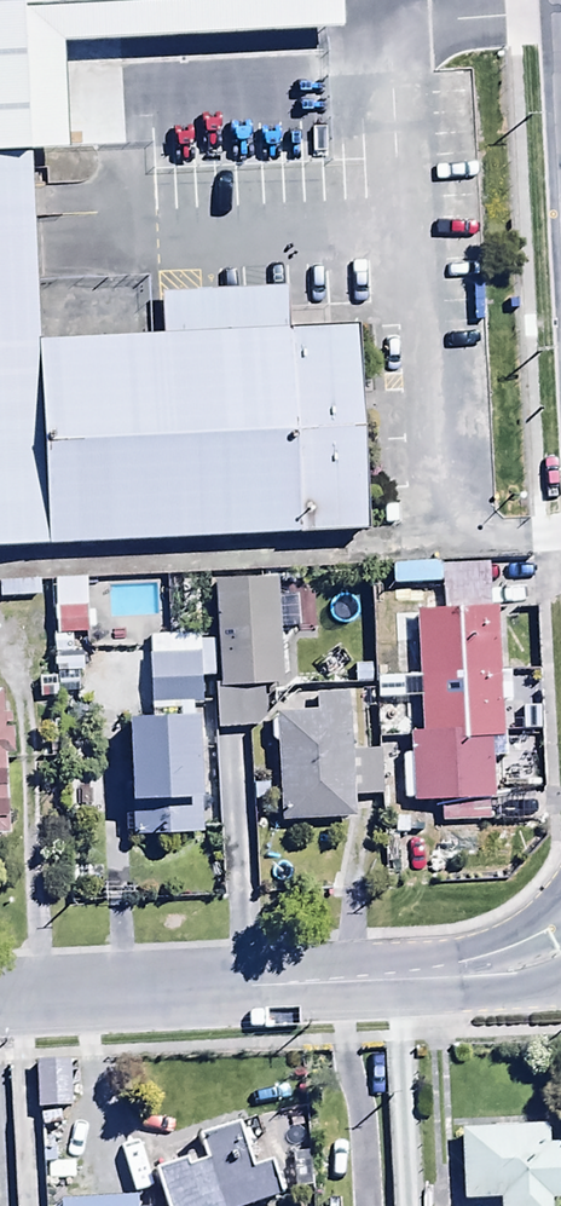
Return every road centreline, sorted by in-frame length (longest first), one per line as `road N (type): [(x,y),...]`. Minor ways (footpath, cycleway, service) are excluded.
road 1 (unclassified): [(560,945),(437,976),(0,998)]

